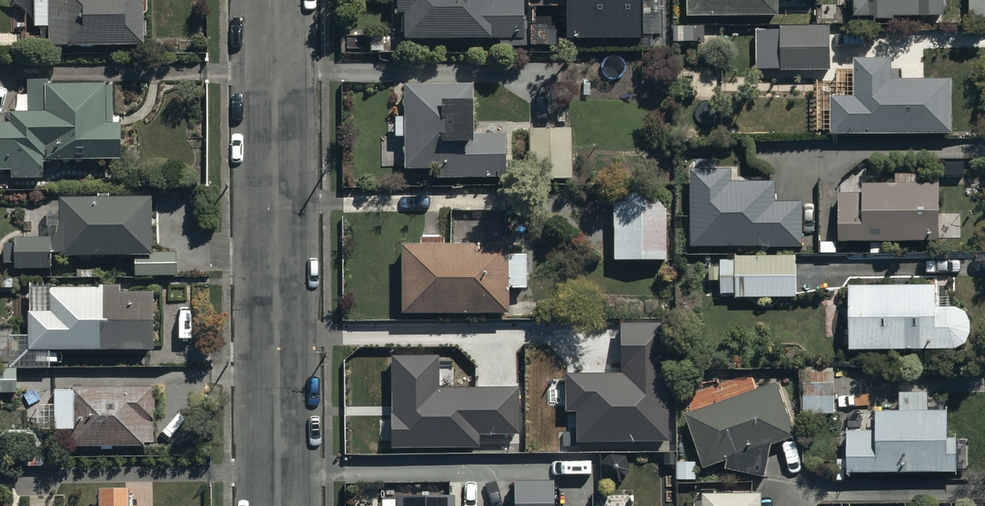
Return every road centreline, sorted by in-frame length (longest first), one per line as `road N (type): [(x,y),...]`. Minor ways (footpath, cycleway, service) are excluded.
road 1 (residential): [(278,505),(274,0)]

